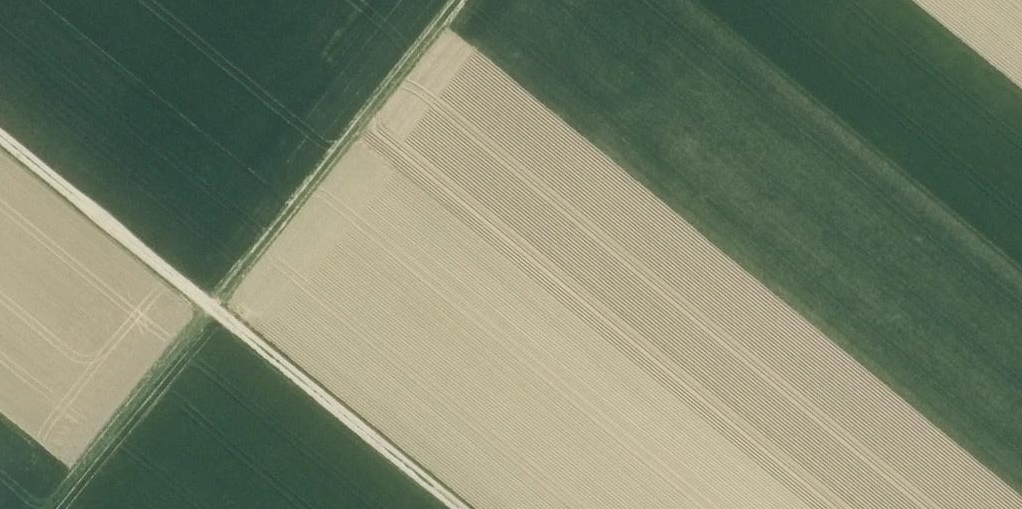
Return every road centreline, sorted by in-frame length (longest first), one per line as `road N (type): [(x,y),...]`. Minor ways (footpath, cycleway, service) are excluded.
road 1 (track): [(0,137),(458,508)]
road 2 (track): [(460,0),(210,308)]

